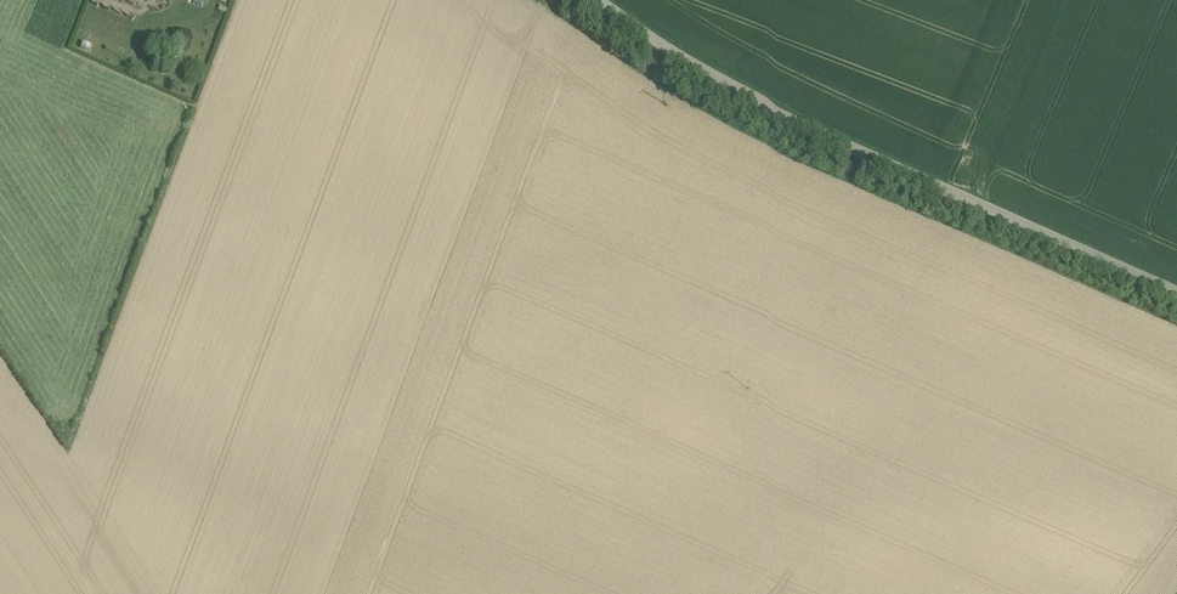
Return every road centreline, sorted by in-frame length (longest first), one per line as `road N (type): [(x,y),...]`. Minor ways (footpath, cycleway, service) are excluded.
road 1 (unclassified): [(604,0),(830,131),(1176,289)]

